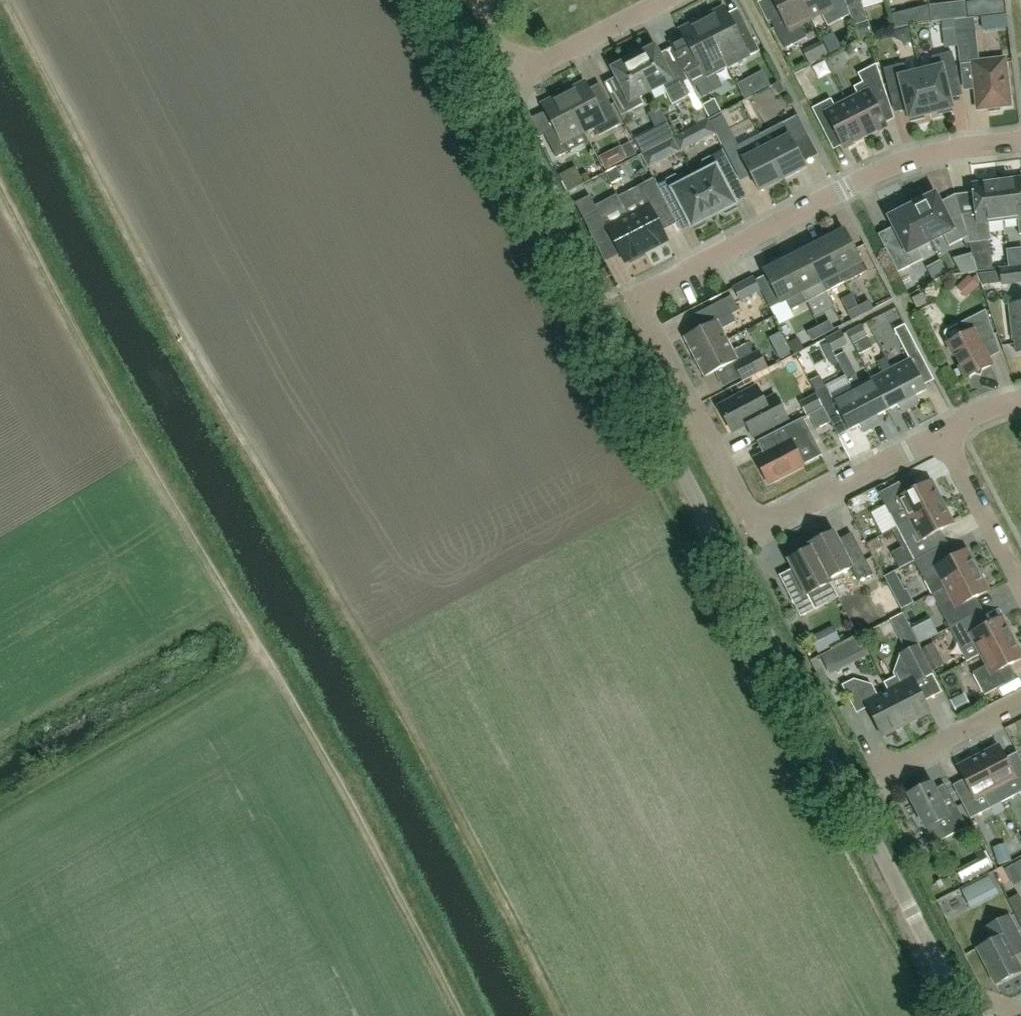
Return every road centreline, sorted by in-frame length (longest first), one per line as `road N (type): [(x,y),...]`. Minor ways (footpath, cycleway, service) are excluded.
road 1 (unclassified): [(966,1015),(436,0)]
road 2 (residential): [(758,529),(650,324),(645,305),(652,292),(905,163),(1020,141)]
road 3 (track): [(267,655),(122,419),(0,186)]
road 4 (track): [(461,1015),(267,655)]
road 5 (track): [(267,655),(0,806)]
road 6 (residential): [(667,0),(549,63),(520,66),(504,54),(483,0)]
road 7 (residential): [(758,529),(944,433)]
road 8 (residential): [(1020,584),(944,433)]
road 9 (residential): [(876,774),(1020,701)]

